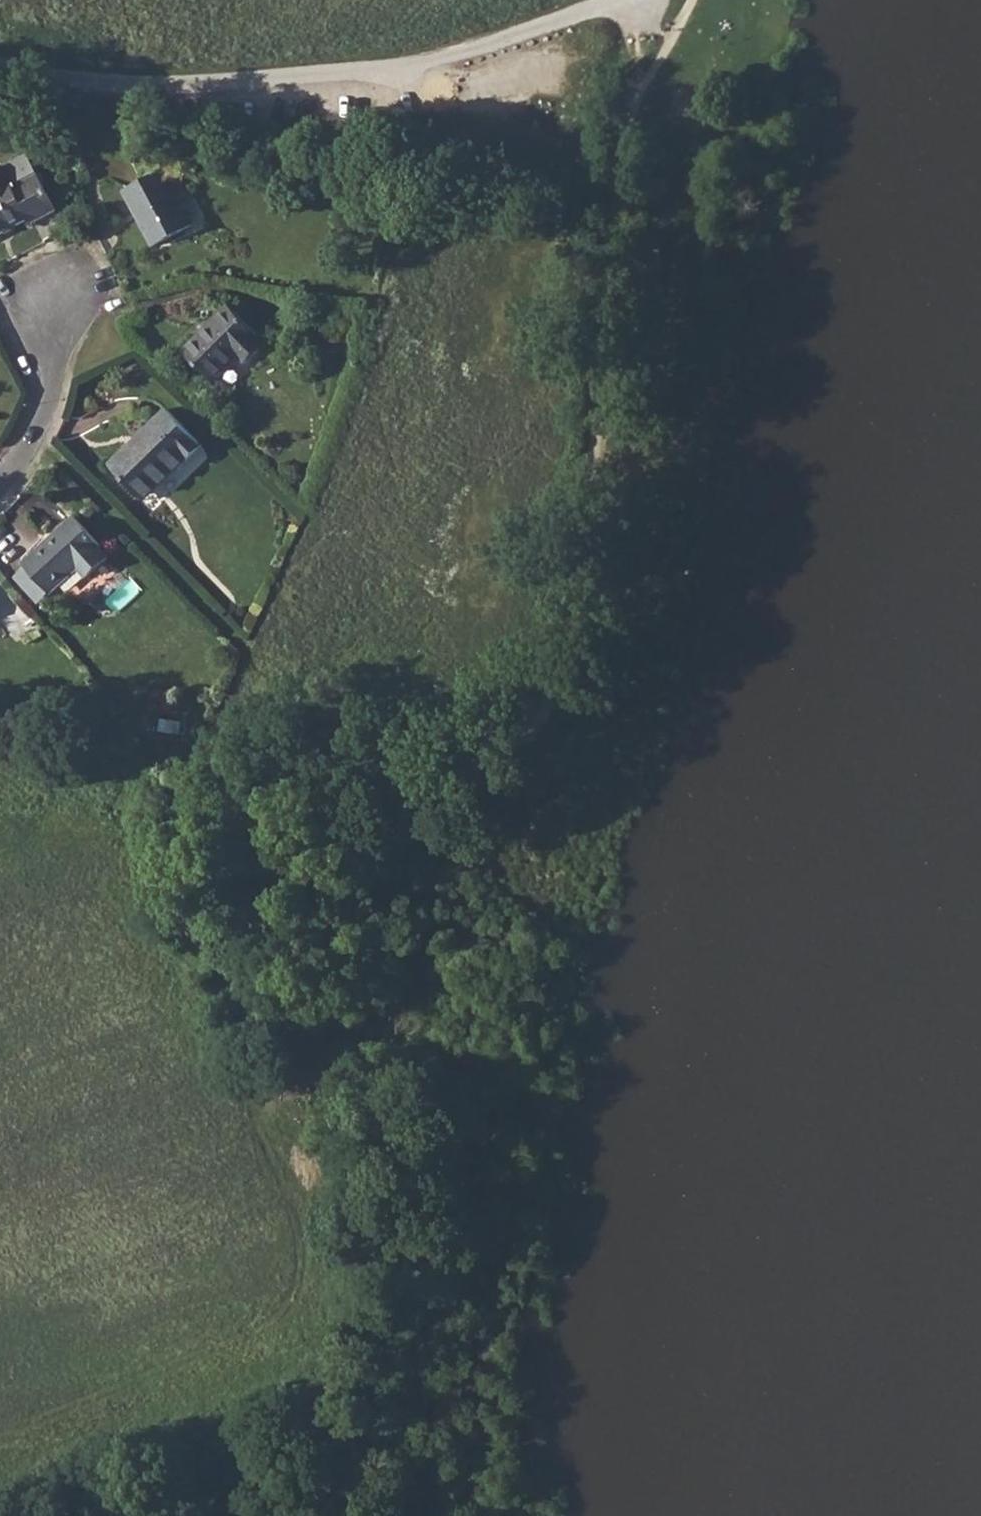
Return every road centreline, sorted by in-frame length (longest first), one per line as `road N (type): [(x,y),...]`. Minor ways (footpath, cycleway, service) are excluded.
road 1 (residential): [(0,499),(33,454),(54,402),(61,298)]

